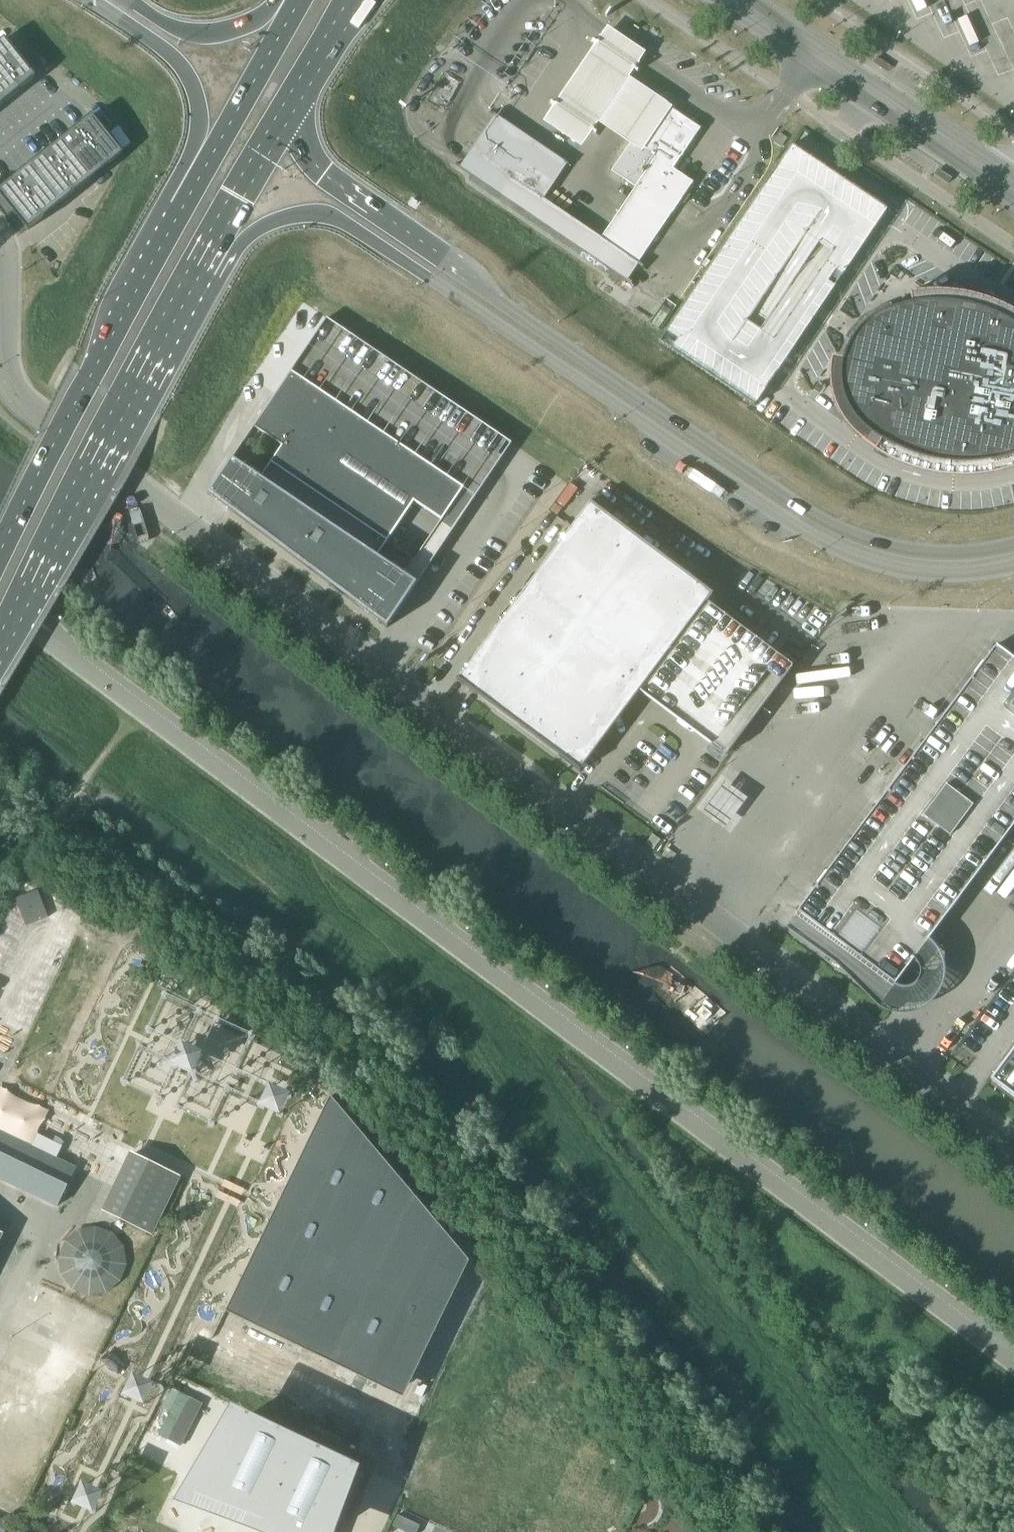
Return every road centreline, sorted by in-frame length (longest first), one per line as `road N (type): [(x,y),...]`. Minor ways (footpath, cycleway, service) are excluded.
road 1 (unclassified): [(1013,1139),(11,398),(0,249)]
road 2 (secondary): [(1013,565),(926,569),(840,547),(429,263)]
road 3 (secondary): [(0,654),(212,241)]
road 4 (secondary): [(187,200),(0,556)]
road 5 (tertiary): [(727,0),(1013,195)]
road 6 (secondary): [(212,241),(316,214),(429,263)]
road 7 (secondary): [(295,10),(187,200)]
road 8 (secondary): [(123,9),(173,57),(197,108),(187,200)]
road 9 (secondary): [(429,263),(324,174),(293,102)]
road 10 (secondary): [(295,10),(197,38),(123,9)]
road 11 (secondary): [(212,241),(293,102)]

